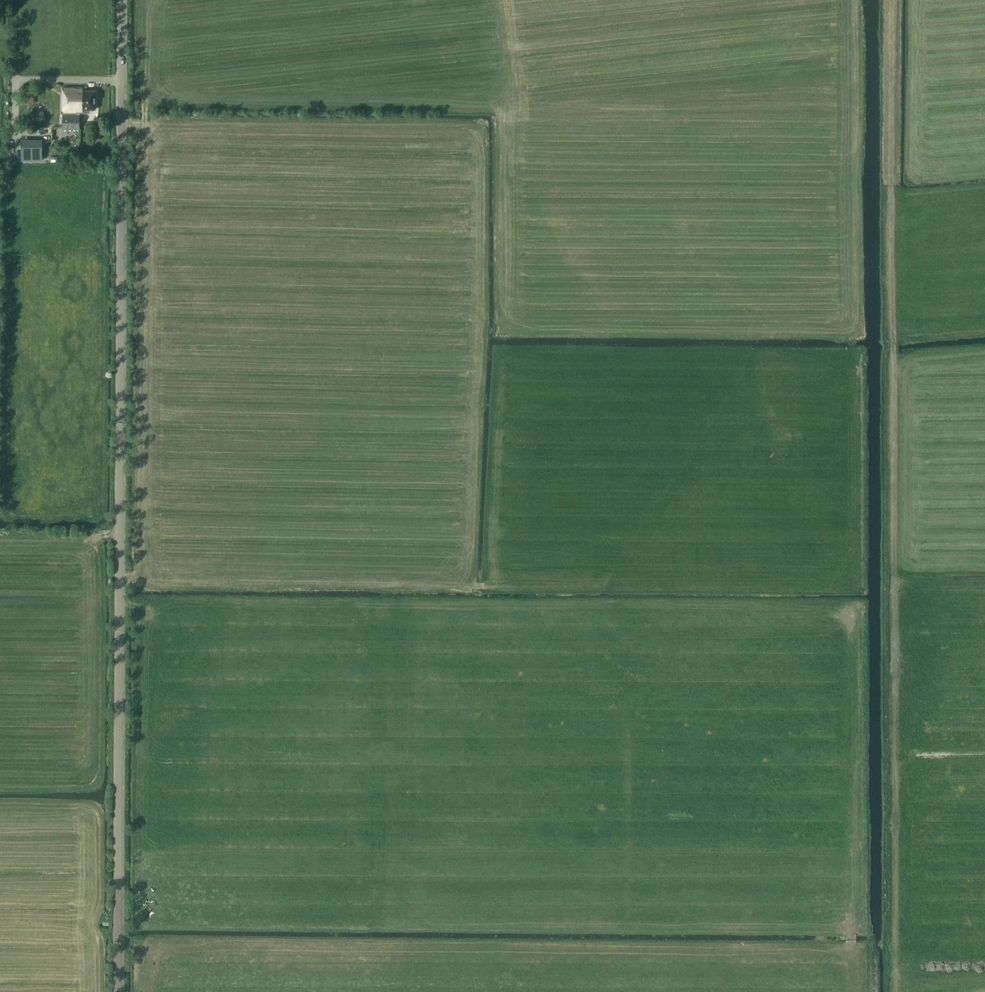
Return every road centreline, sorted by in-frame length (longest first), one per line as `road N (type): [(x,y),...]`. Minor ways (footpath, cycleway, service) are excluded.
road 1 (tertiary): [(121,991),(122,0)]
road 2 (track): [(895,991),(894,0)]

